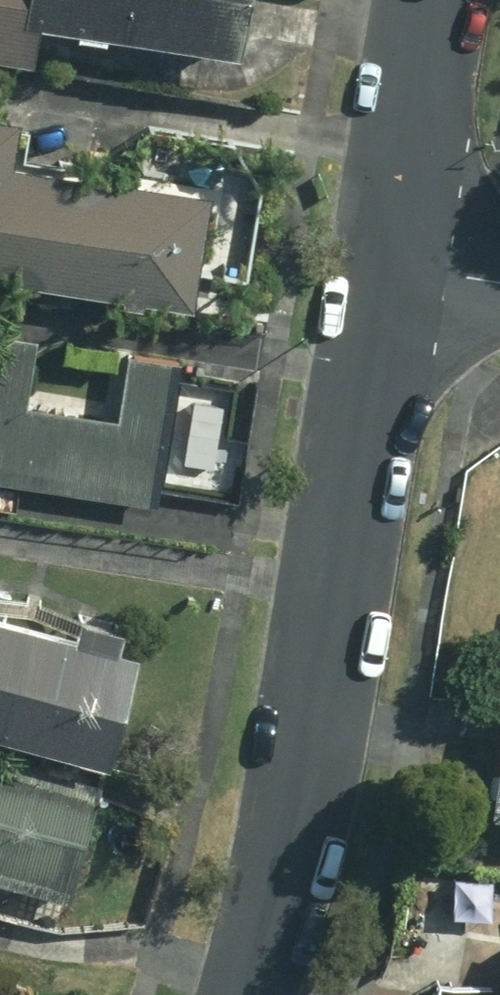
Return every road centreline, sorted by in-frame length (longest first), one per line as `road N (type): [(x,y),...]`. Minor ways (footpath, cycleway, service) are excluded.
road 1 (residential): [(392,249),(265,952),(249,994)]
road 2 (residential): [(432,0),(392,249)]

